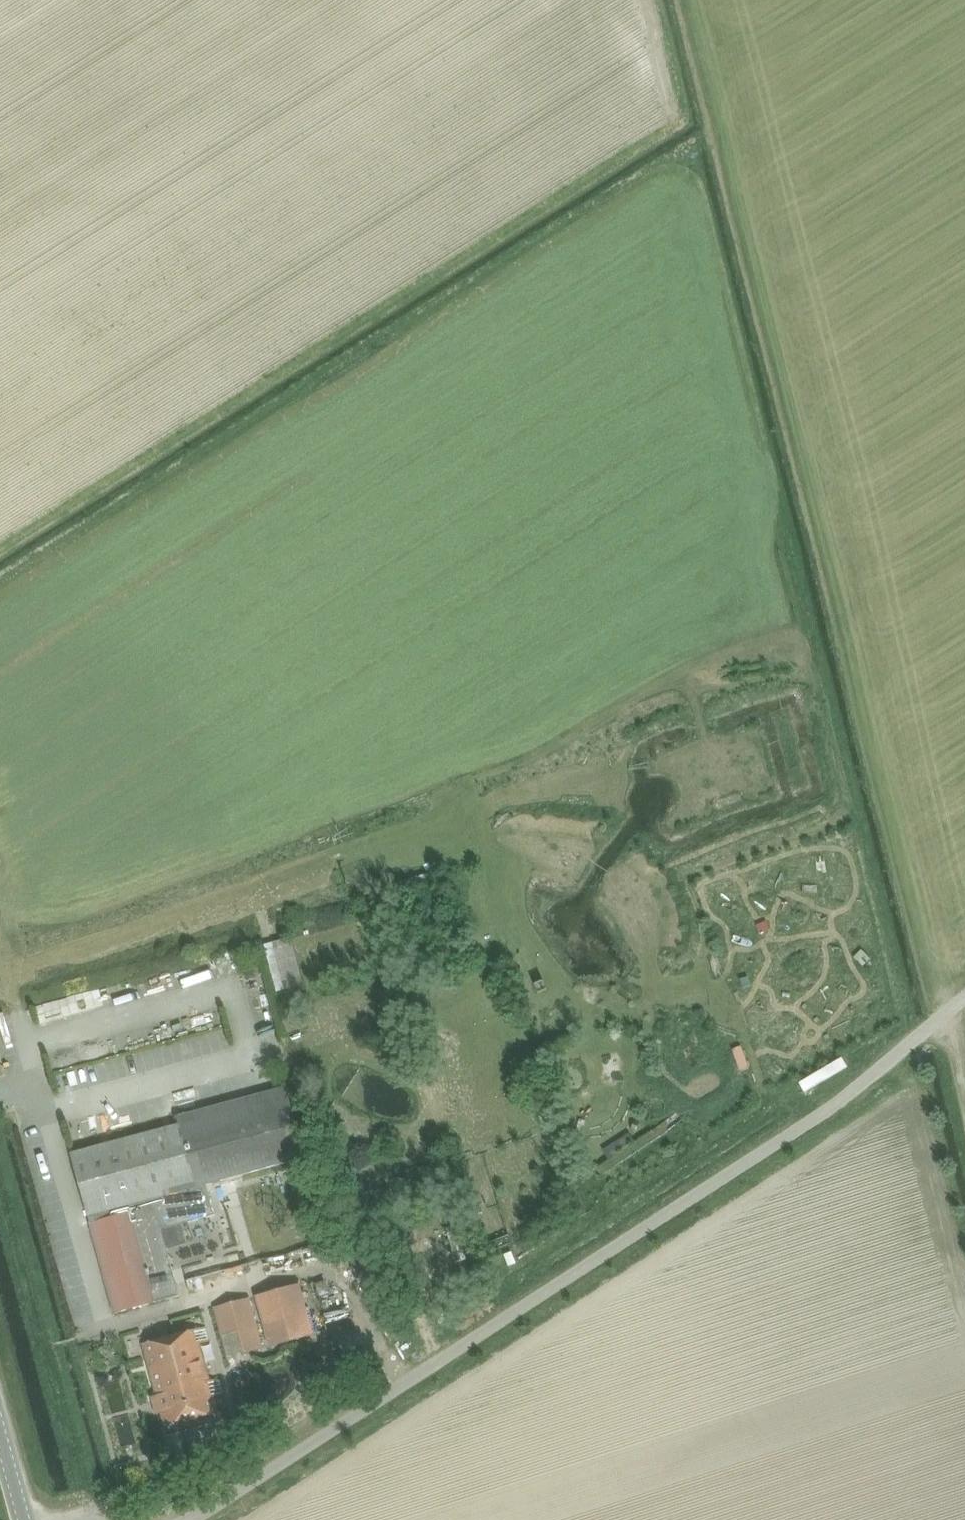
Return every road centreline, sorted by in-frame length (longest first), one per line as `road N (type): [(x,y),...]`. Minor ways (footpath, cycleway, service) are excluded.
road 1 (track): [(388,1360),(401,1359),(409,1343),(778,1100),(806,1125)]
road 2 (track): [(91,1519),(0,1187)]

